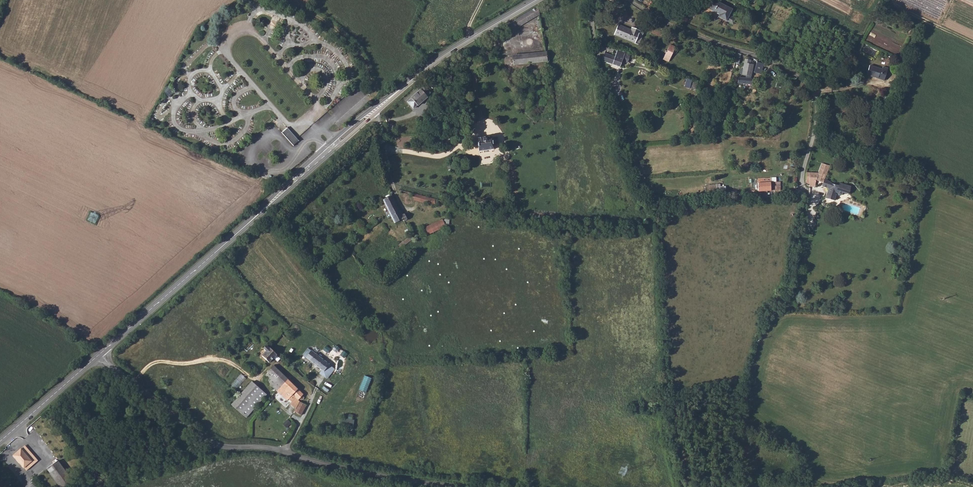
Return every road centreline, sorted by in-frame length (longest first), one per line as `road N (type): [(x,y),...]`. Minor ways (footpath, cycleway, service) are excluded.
road 1 (tertiary): [(535,0),(453,49),(352,129),(100,354)]
road 2 (tertiary): [(459,486),(284,451),(223,448),(100,354)]
road 3 (residential): [(629,0),(649,15),(781,66),(816,96)]
road 4 (tertiary): [(100,354),(0,442)]
road 5 (track): [(223,448),(98,486)]

